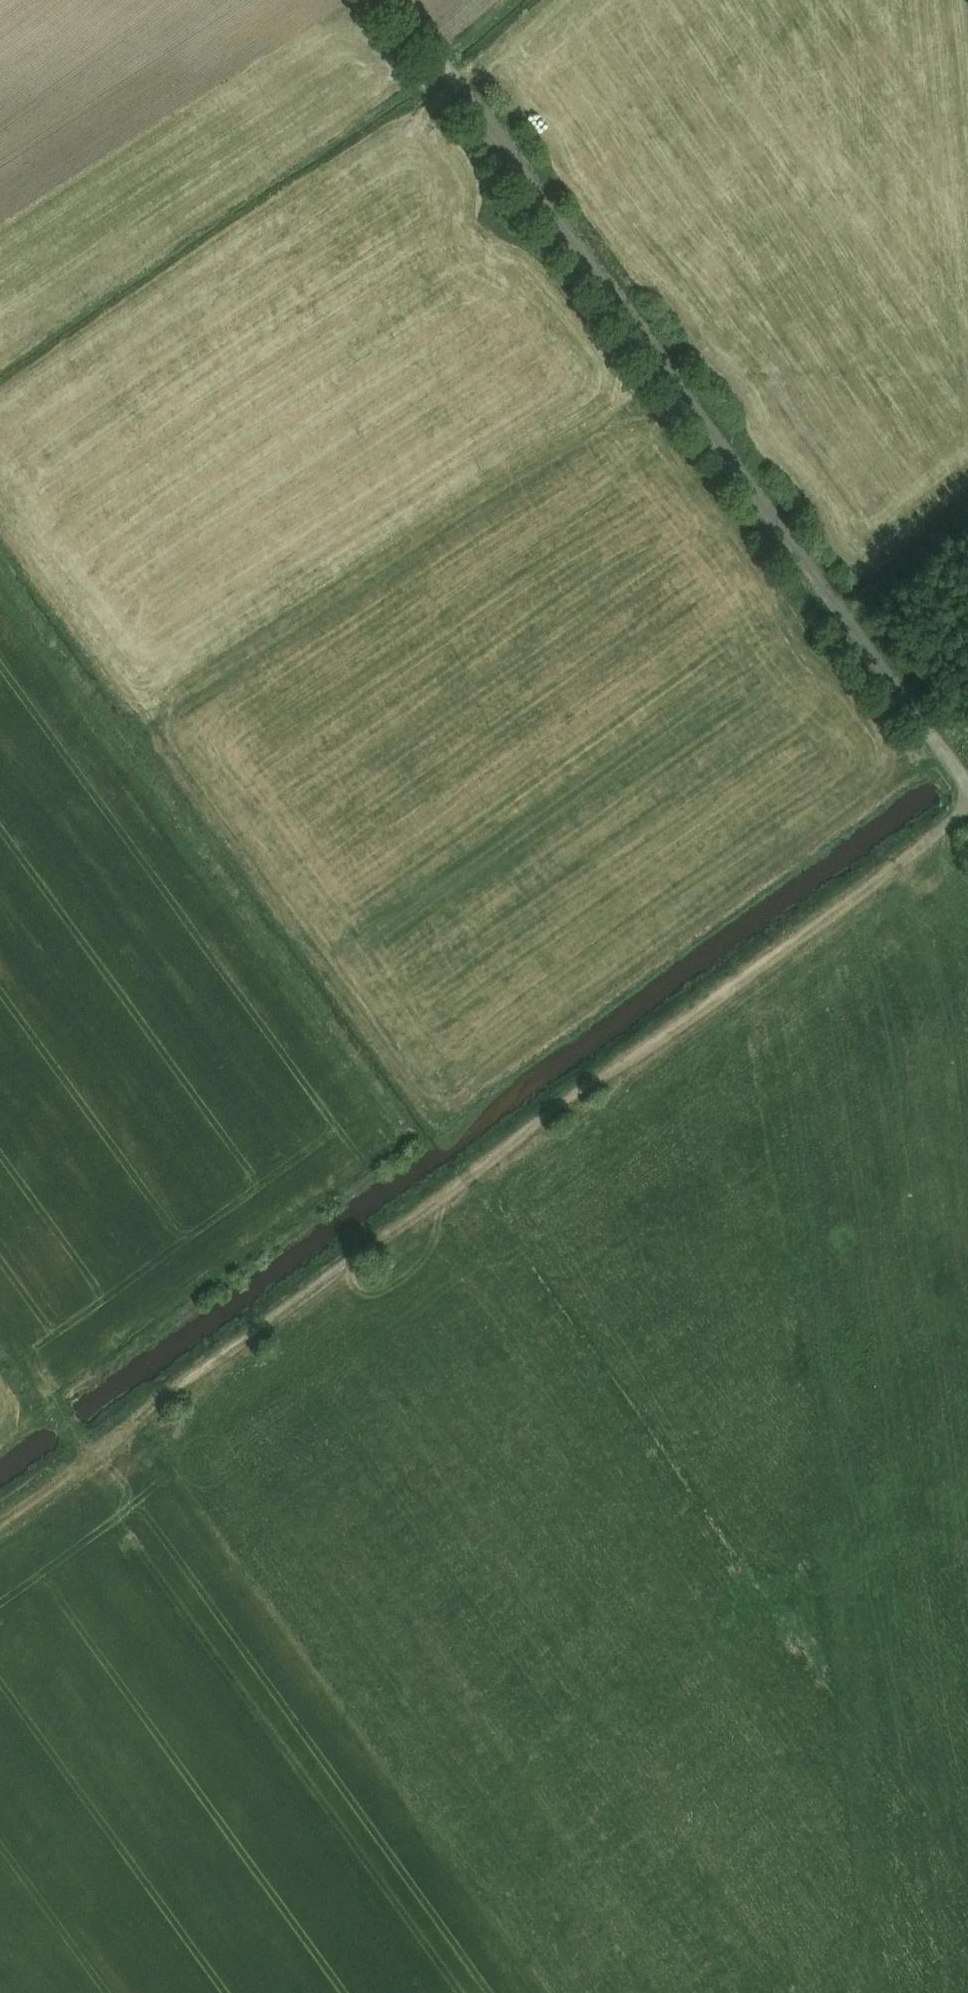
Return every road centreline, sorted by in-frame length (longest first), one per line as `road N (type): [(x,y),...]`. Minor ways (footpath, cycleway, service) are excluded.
road 1 (track): [(967,781),(394,0)]

